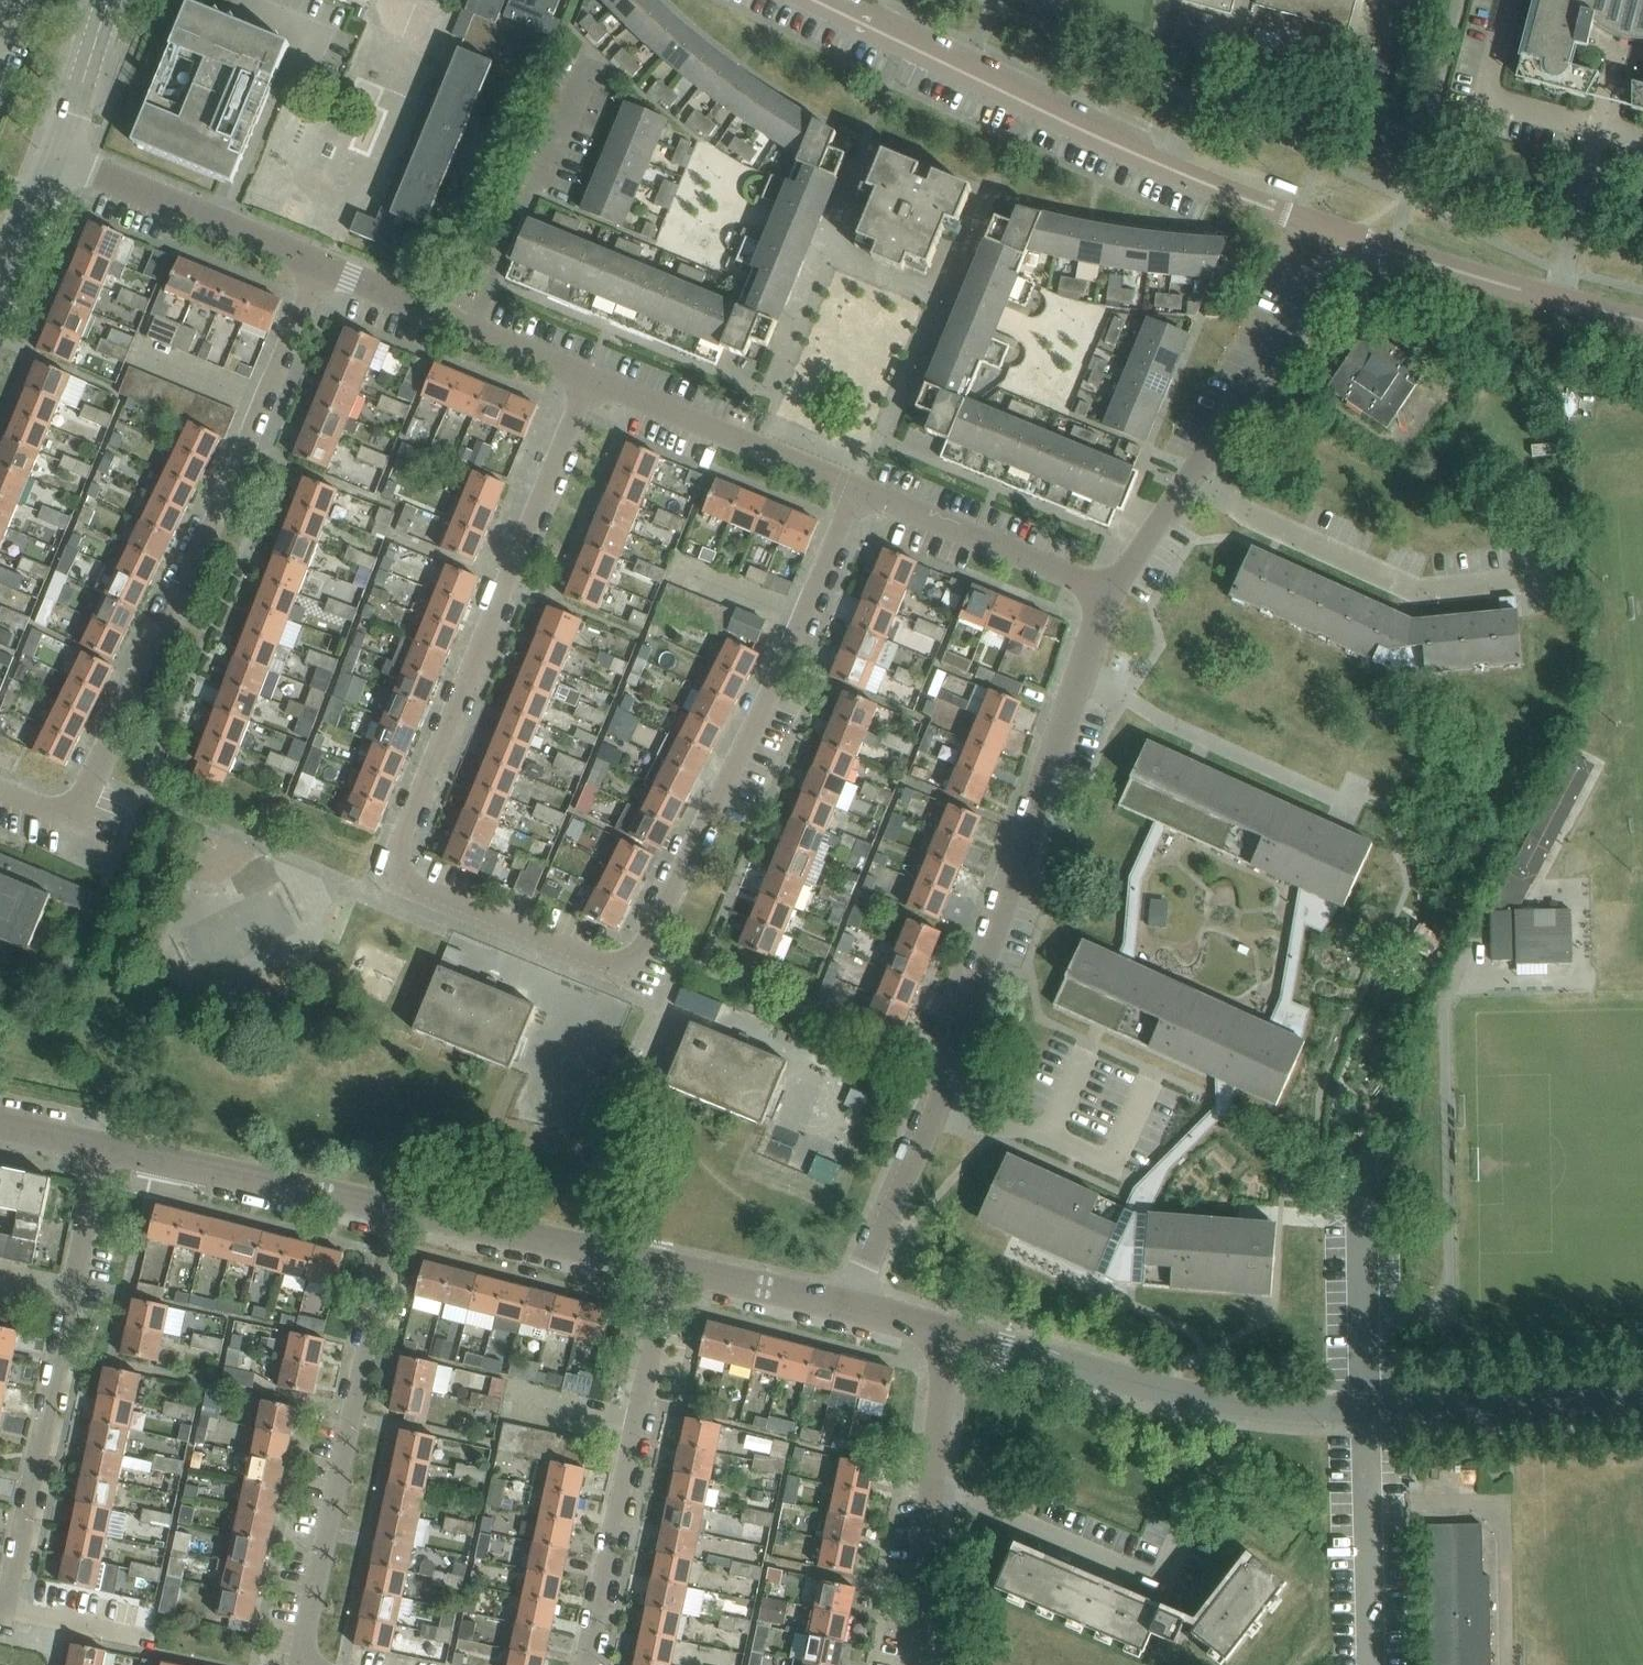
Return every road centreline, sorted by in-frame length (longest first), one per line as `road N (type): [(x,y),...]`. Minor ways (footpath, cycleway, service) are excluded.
road 1 (residential): [(592,378),(399,846),(399,868),(415,886),(605,963),(630,962),(646,946),(786,661),(857,489)]
road 2 (residential): [(1642,1405),(1289,1411),(947,1336)]
road 3 (residential): [(845,1311),(951,1072),(1080,678)]
road 4 (residential): [(74,820),(246,446),(320,265)]
road 5 (unclassified): [(1334,229),(1185,174),(815,0)]
road 6 (residential): [(103,1147),(10,1593),(0,1610)]
road 7 (residential): [(396,1210),(303,1640),(305,1661),(314,1664)]
road 8 (residential): [(586,1664),(666,1267)]
road 9 (residential): [(1551,577),(1416,588),(1249,514),(1193,479)]
road 10 (residential): [(396,1210),(103,1147)]
road 11 (residential): [(1348,805),(1080,678)]
road 12 (residential): [(592,378),(320,265)]
road 13 (residential): [(857,489),(592,378)]
road 14 (residential): [(1193,479),(1334,229)]
road 15 (residential): [(1196,1596),(933,1490)]
road 16 (residential): [(320,265),(58,158)]
road 17 (residential): [(666,1267),(396,1210)]
road 18 (residential): [(1108,594),(857,489)]
road 19 (unclassified): [(1556,300),(1334,229)]
road 20 (residential): [(1600,131),(1486,101),(1512,0)]
road 21 (residential): [(845,1311),(666,1267)]
road 22 (residential): [(913,1664),(933,1490)]
road 23 (residential): [(1556,300),(1600,131)]
road 24 (residential): [(58,158),(109,0)]
road 25 (residential): [(933,1490),(947,1336)]
road 26 (residential): [(0,299),(58,158)]
road 27 (residential): [(1108,594),(1193,479)]

